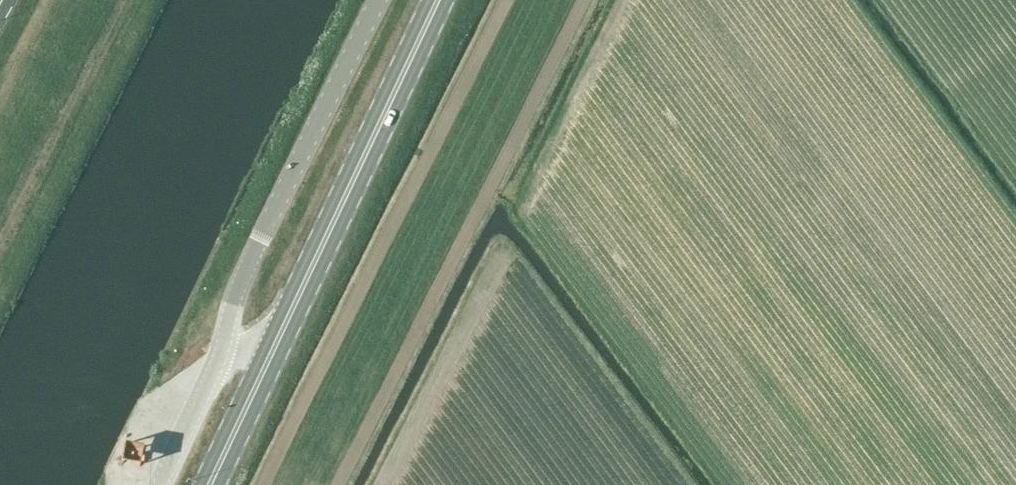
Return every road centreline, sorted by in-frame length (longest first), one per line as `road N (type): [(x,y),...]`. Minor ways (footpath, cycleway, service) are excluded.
road 1 (primary): [(211,484),(438,0)]
road 2 (unclassified): [(161,484),(219,359),(245,271),(379,0)]

